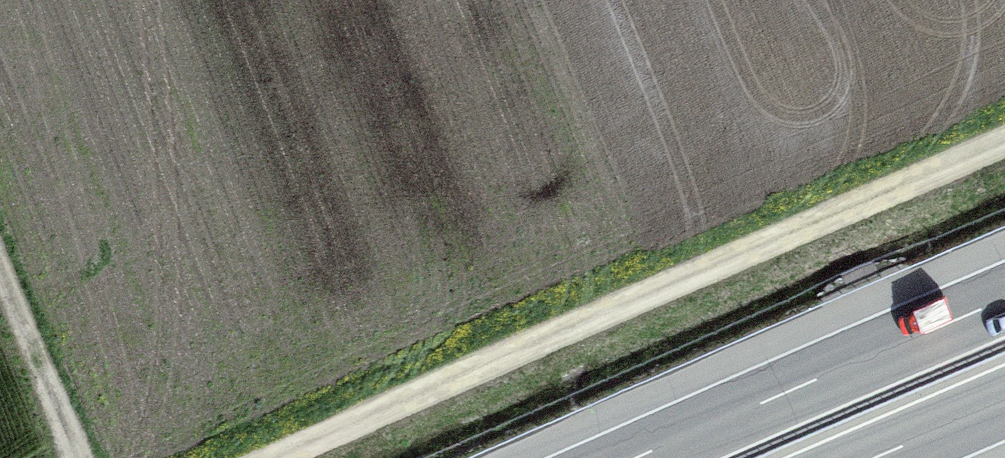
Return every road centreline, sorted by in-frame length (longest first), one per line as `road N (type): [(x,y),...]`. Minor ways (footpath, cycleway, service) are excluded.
road 1 (track): [(1004,160),(271,457)]
road 2 (motorway): [(1004,302),(637,457)]
road 3 (track): [(0,279),(71,457)]
road 4 (motorway): [(880,457),(1004,405)]

